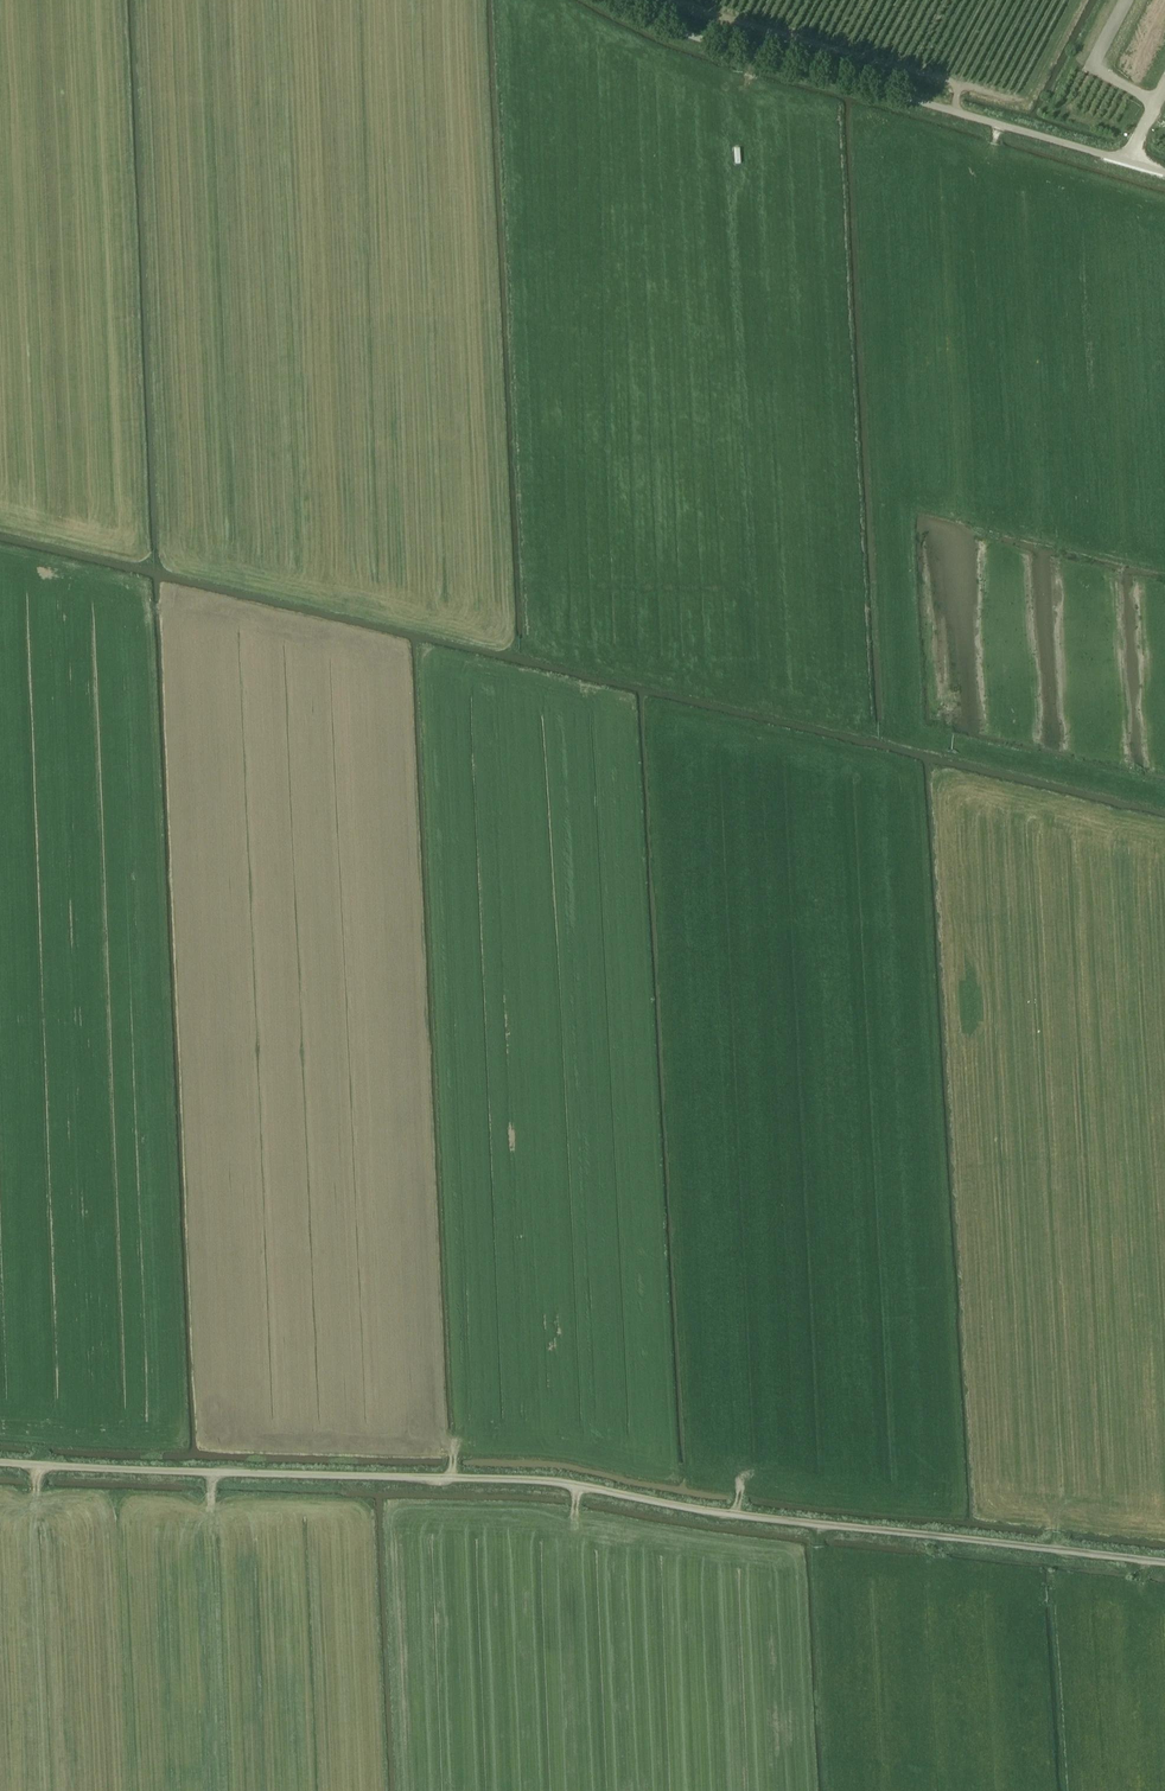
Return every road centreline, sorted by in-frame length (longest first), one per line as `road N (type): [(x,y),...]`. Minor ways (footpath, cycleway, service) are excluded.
road 1 (unclassified): [(1164,1564),(726,1514),(555,1483),(0,1463)]
road 2 (unclassified): [(1164,172),(718,45),(618,0)]

